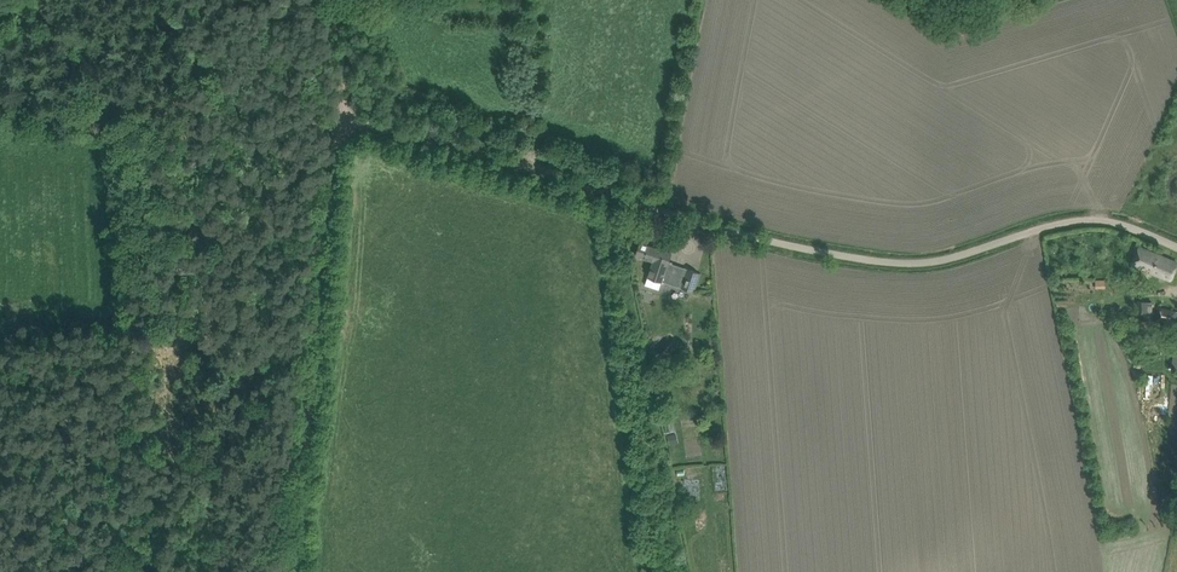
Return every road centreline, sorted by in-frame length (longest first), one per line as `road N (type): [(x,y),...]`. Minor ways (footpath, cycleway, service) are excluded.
road 1 (track): [(1176,246),(1090,220),(923,262),(852,258),(729,230),(343,116)]
road 2 (track): [(293,571),(332,158),(343,116),(332,0)]

